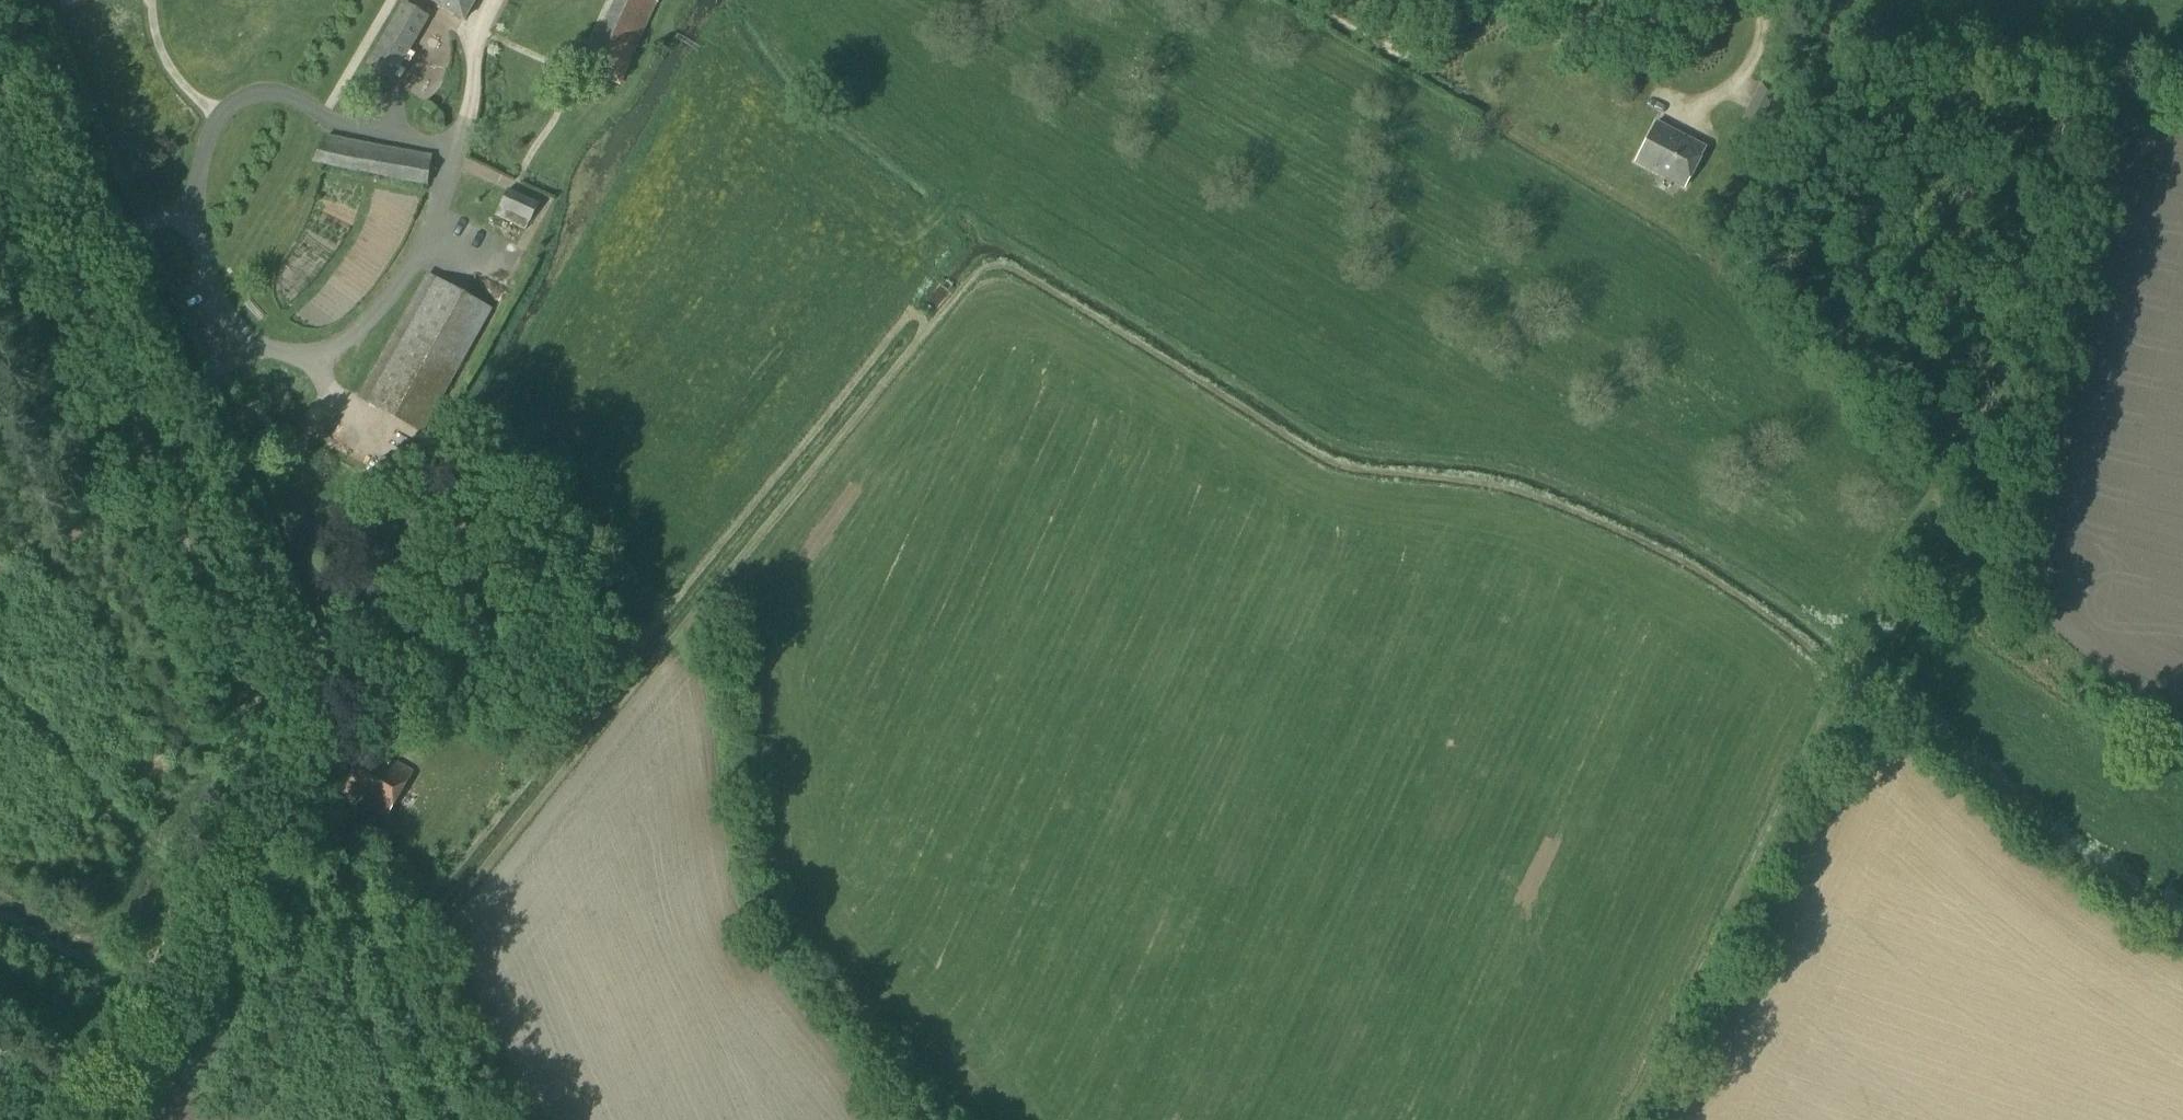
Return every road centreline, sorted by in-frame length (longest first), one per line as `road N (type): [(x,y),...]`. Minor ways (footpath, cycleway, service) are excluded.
road 1 (track): [(1626,1119),(1879,614),(1896,551),(1976,450),(2000,400),(1981,290),(1945,187),(1876,91)]
road 2 (tertiary): [(447,1119),(0,97)]
road 3 (track): [(1925,510),(1967,545),(2010,552),(2093,118)]
road 4 (track): [(1772,0),(1796,33),(1876,91),(2182,128)]
road 5 (track): [(294,774),(120,1119)]
road 6 (track): [(1295,0),(1421,78),(1517,0)]

